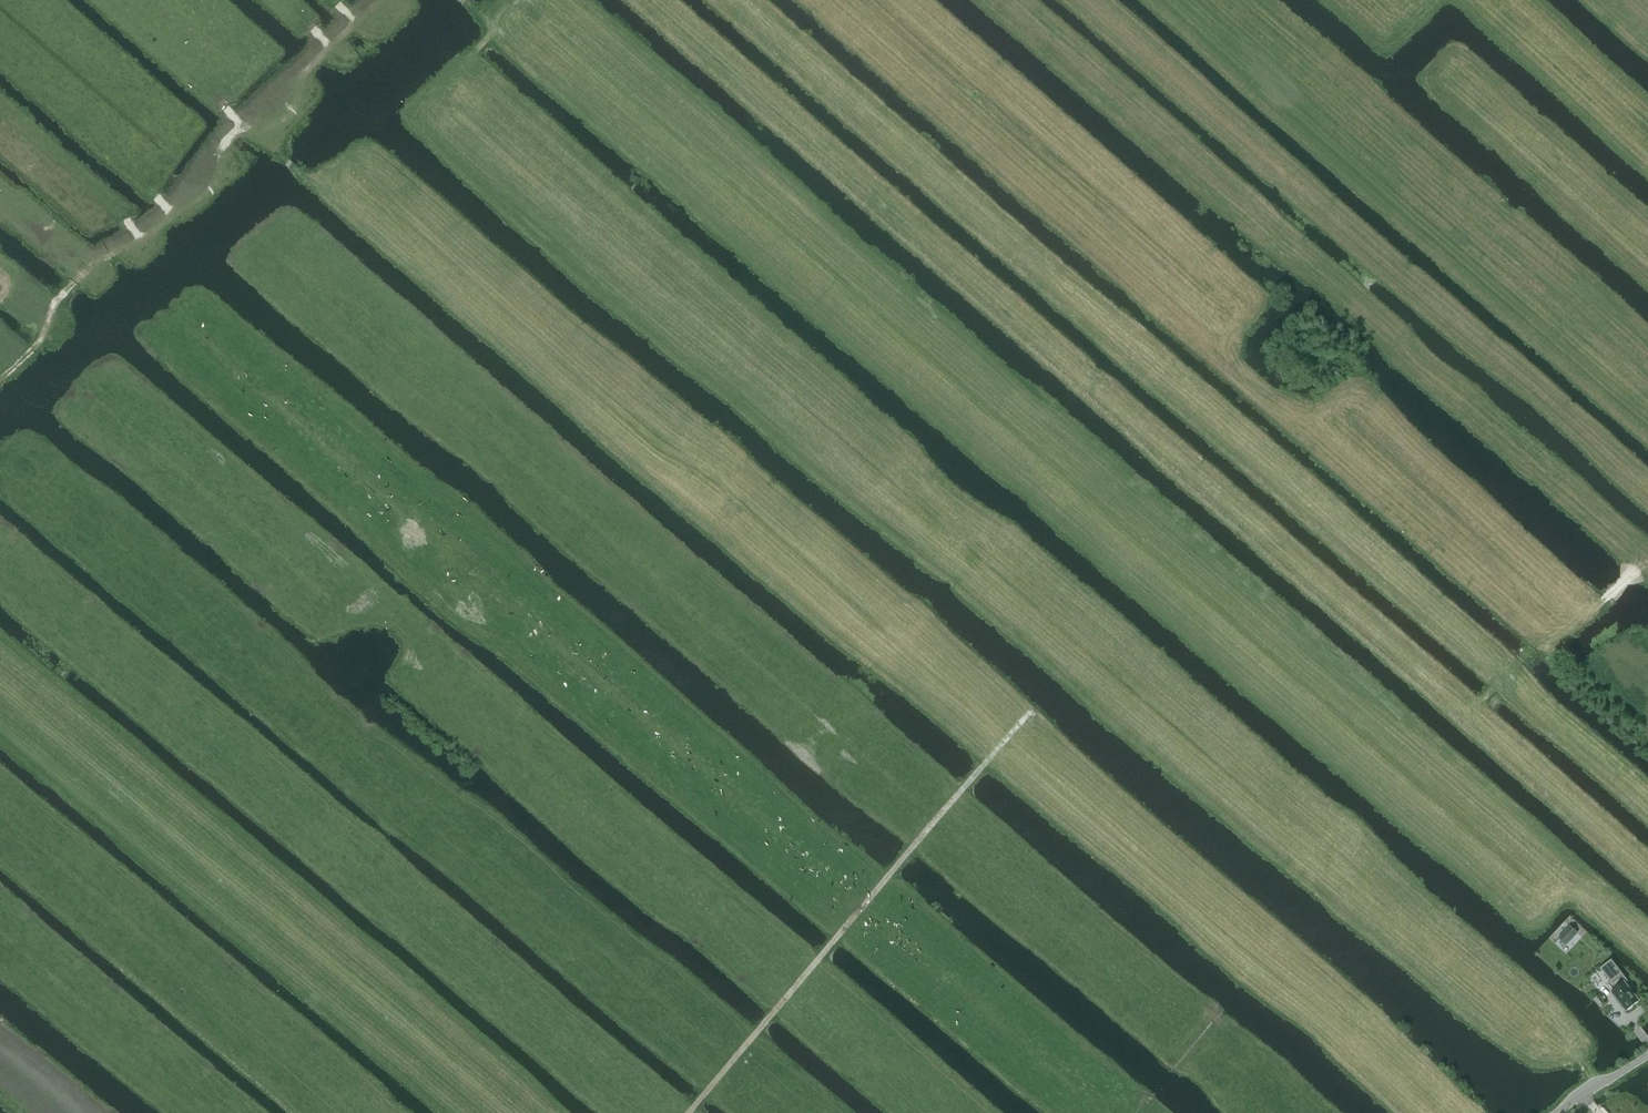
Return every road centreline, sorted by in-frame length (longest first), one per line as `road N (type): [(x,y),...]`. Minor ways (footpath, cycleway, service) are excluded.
road 1 (track): [(0,689),(500,1112)]
road 2 (track): [(379,0),(282,102),(238,129),(216,179),(89,260),(55,301),(39,343),(0,379)]
road 3 (track): [(688,1112),(1028,714)]

